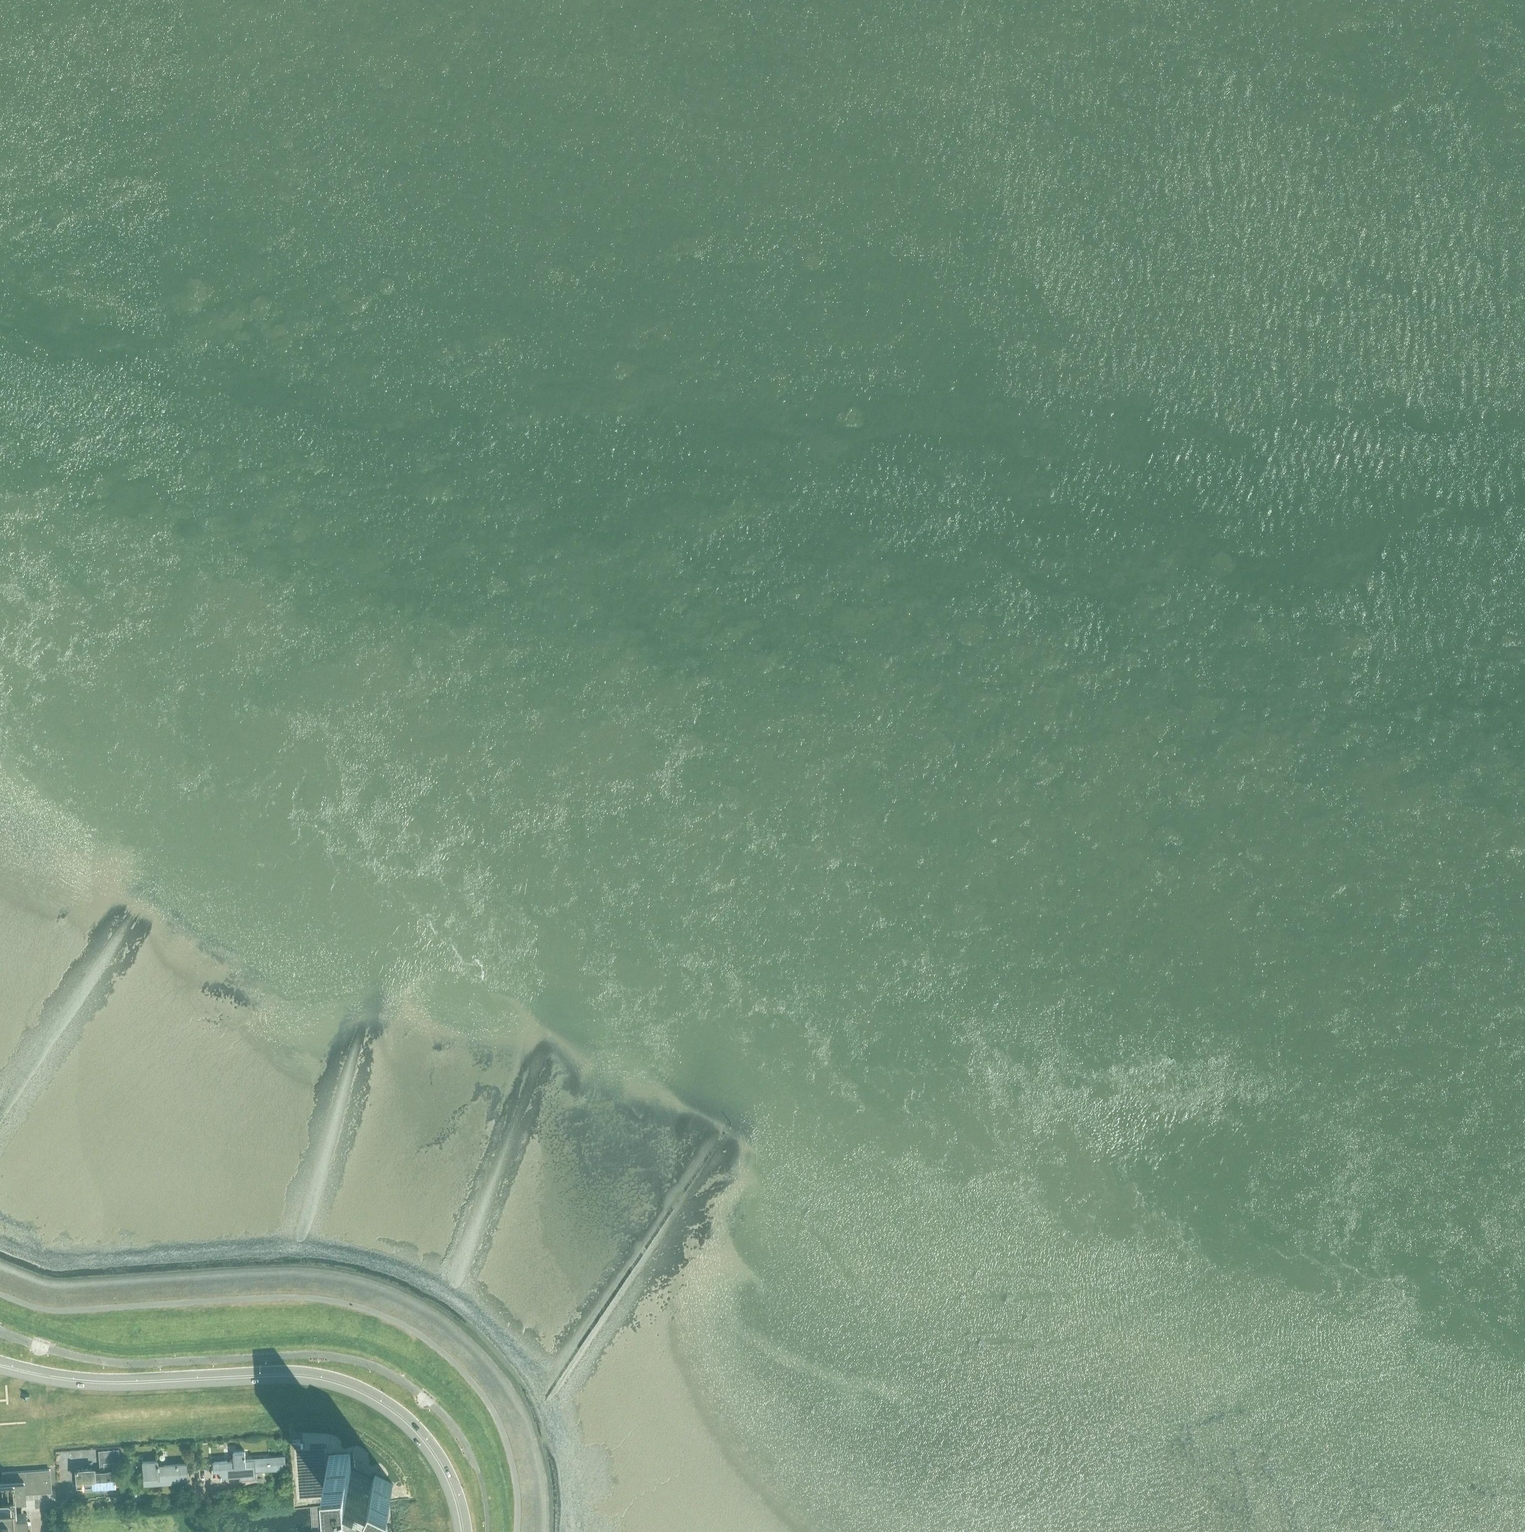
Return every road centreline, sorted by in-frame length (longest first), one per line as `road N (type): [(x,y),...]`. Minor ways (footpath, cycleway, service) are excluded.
road 1 (secondary): [(463,1531),(435,1453),(394,1411),(358,1390),(284,1375),(104,1382),(0,1365)]

